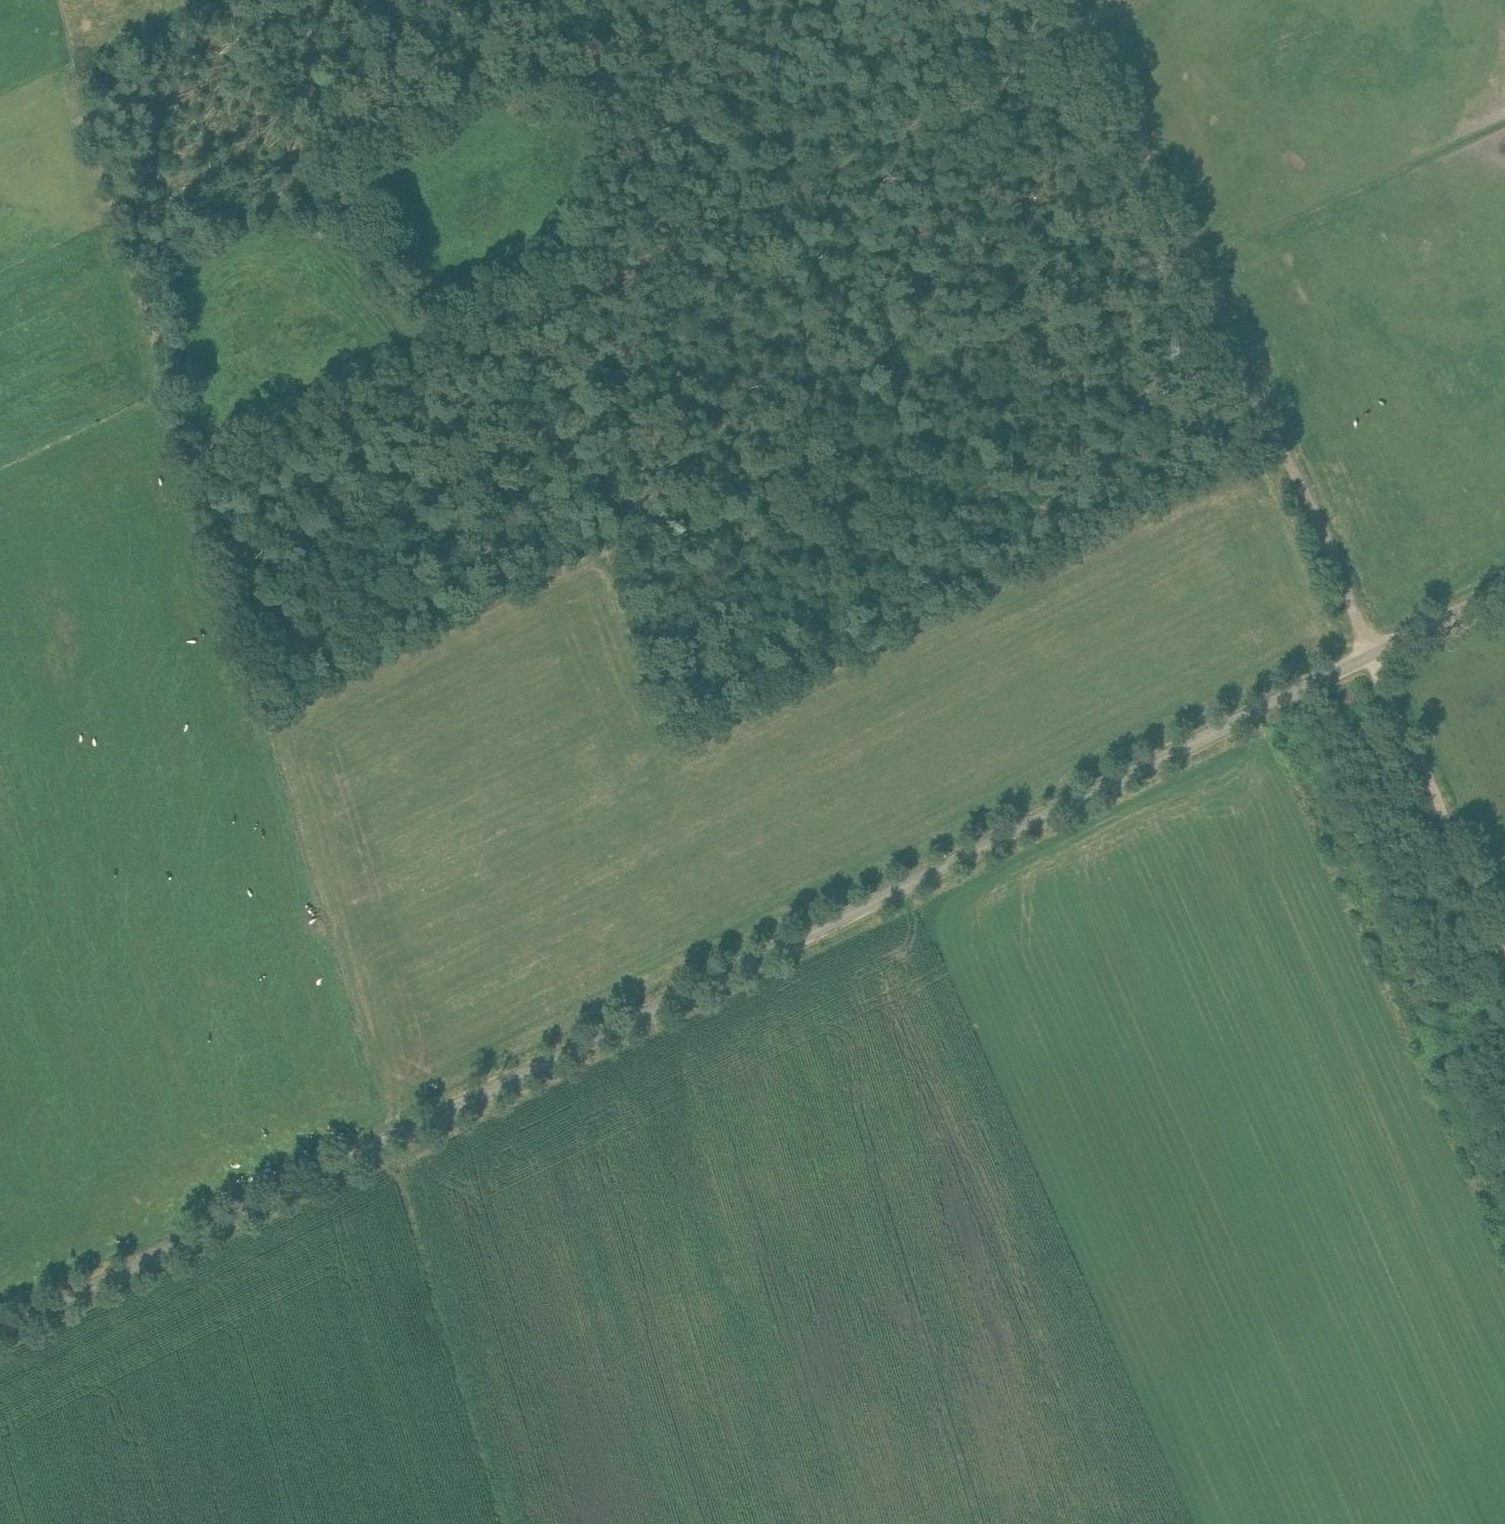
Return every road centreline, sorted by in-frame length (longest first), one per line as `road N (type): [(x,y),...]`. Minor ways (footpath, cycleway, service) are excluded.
road 1 (unclassified): [(0,1332),(1504,588)]
road 2 (track): [(1081,0),(1373,653)]

